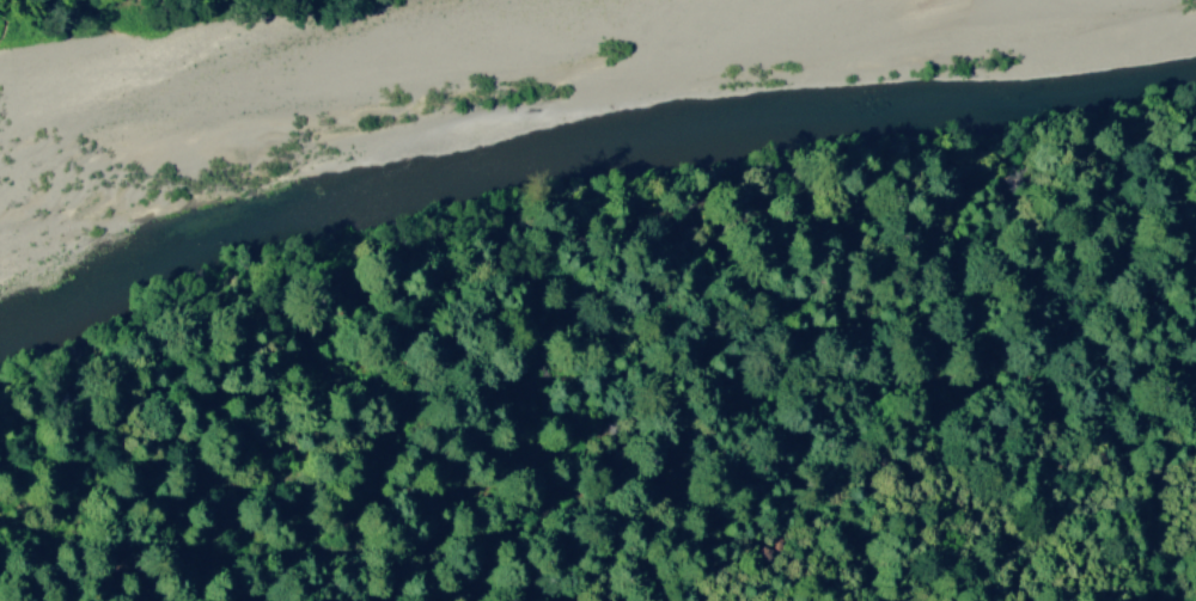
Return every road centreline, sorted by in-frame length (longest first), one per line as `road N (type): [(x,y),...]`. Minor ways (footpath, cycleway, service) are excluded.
road 1 (residential): [(501,522),(695,508),(895,410),(988,404),(1195,298)]

